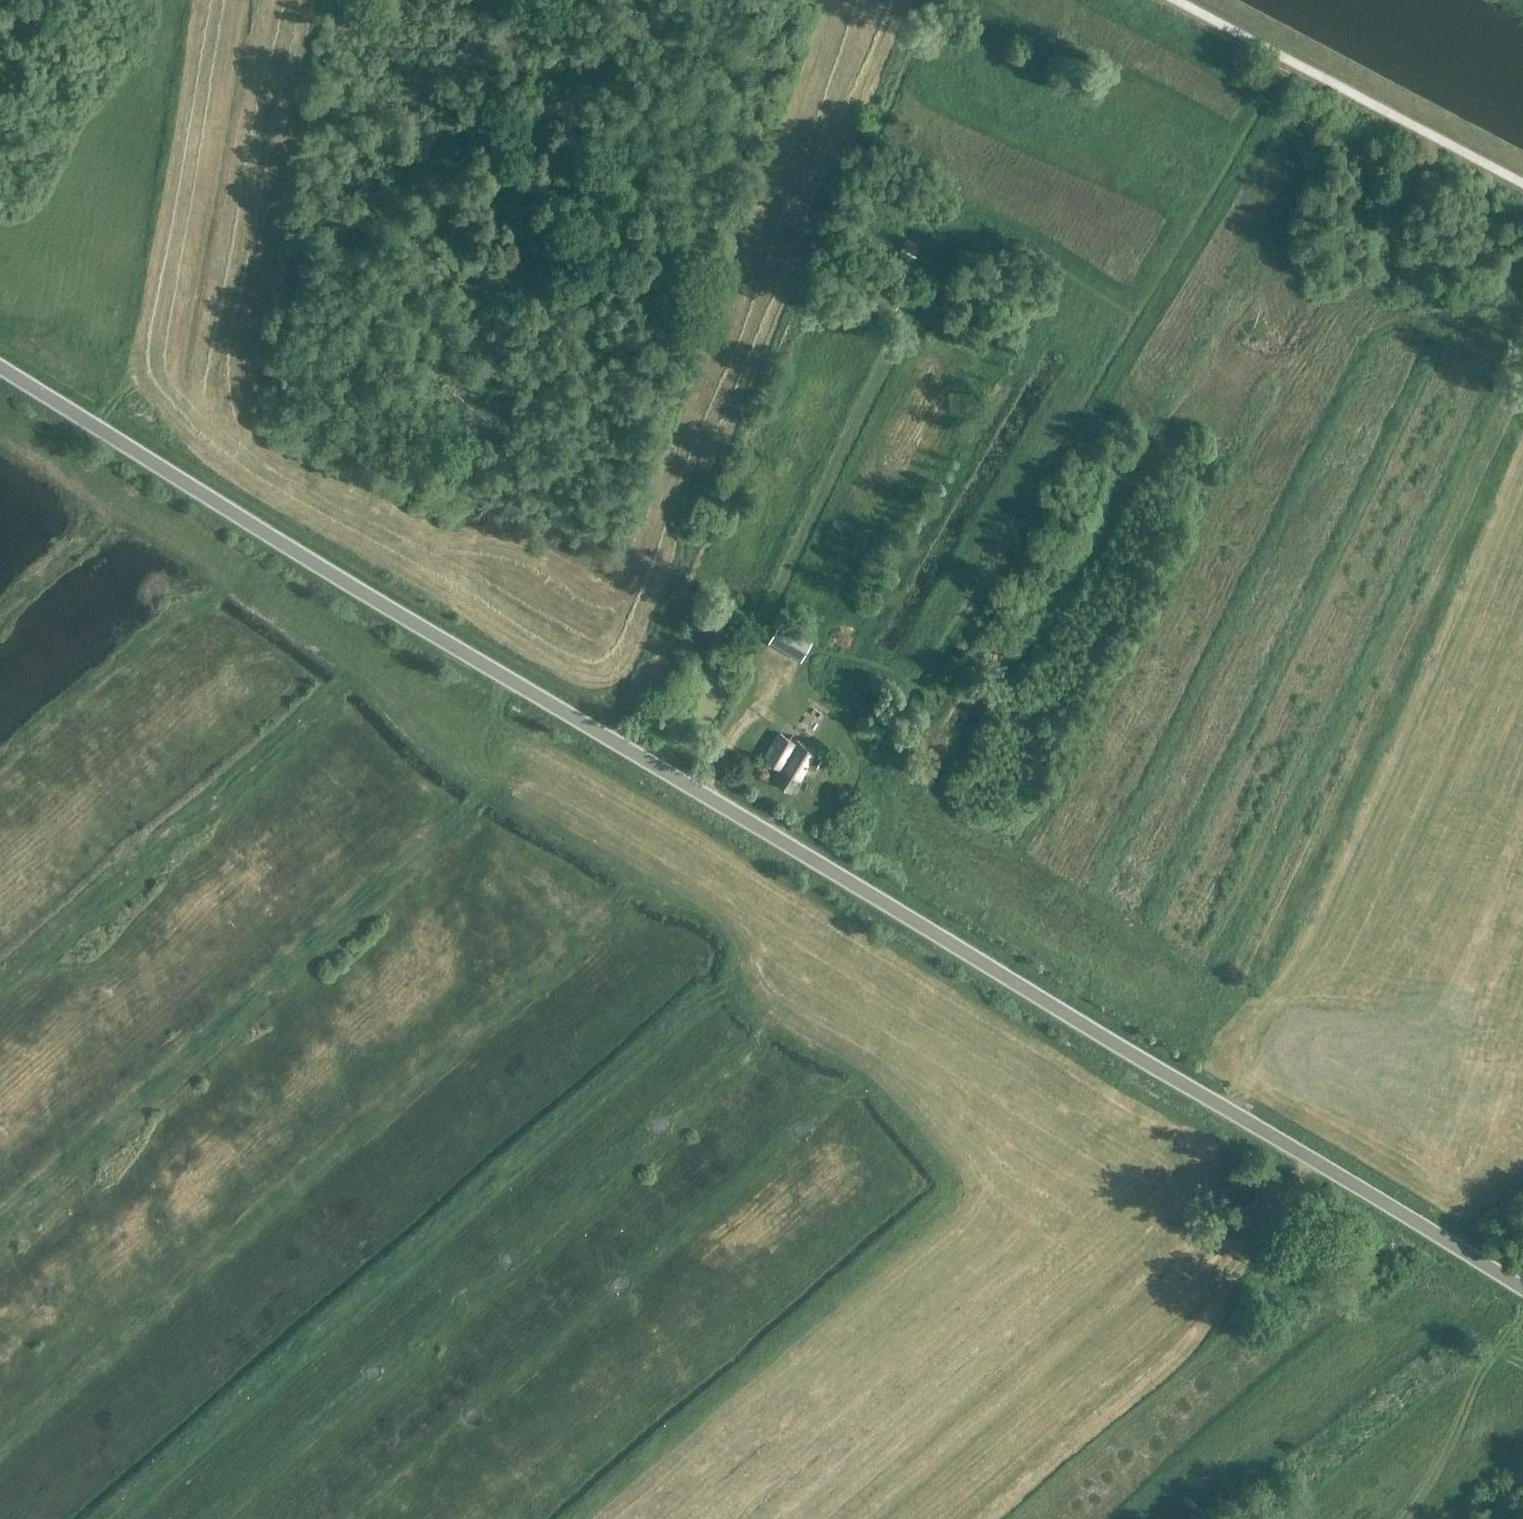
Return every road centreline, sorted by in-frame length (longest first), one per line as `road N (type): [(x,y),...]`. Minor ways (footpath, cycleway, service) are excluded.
road 1 (unclassified): [(1522,1293),(0,373)]
road 2 (track): [(1311,1165),(1208,1305),(970,1518)]

